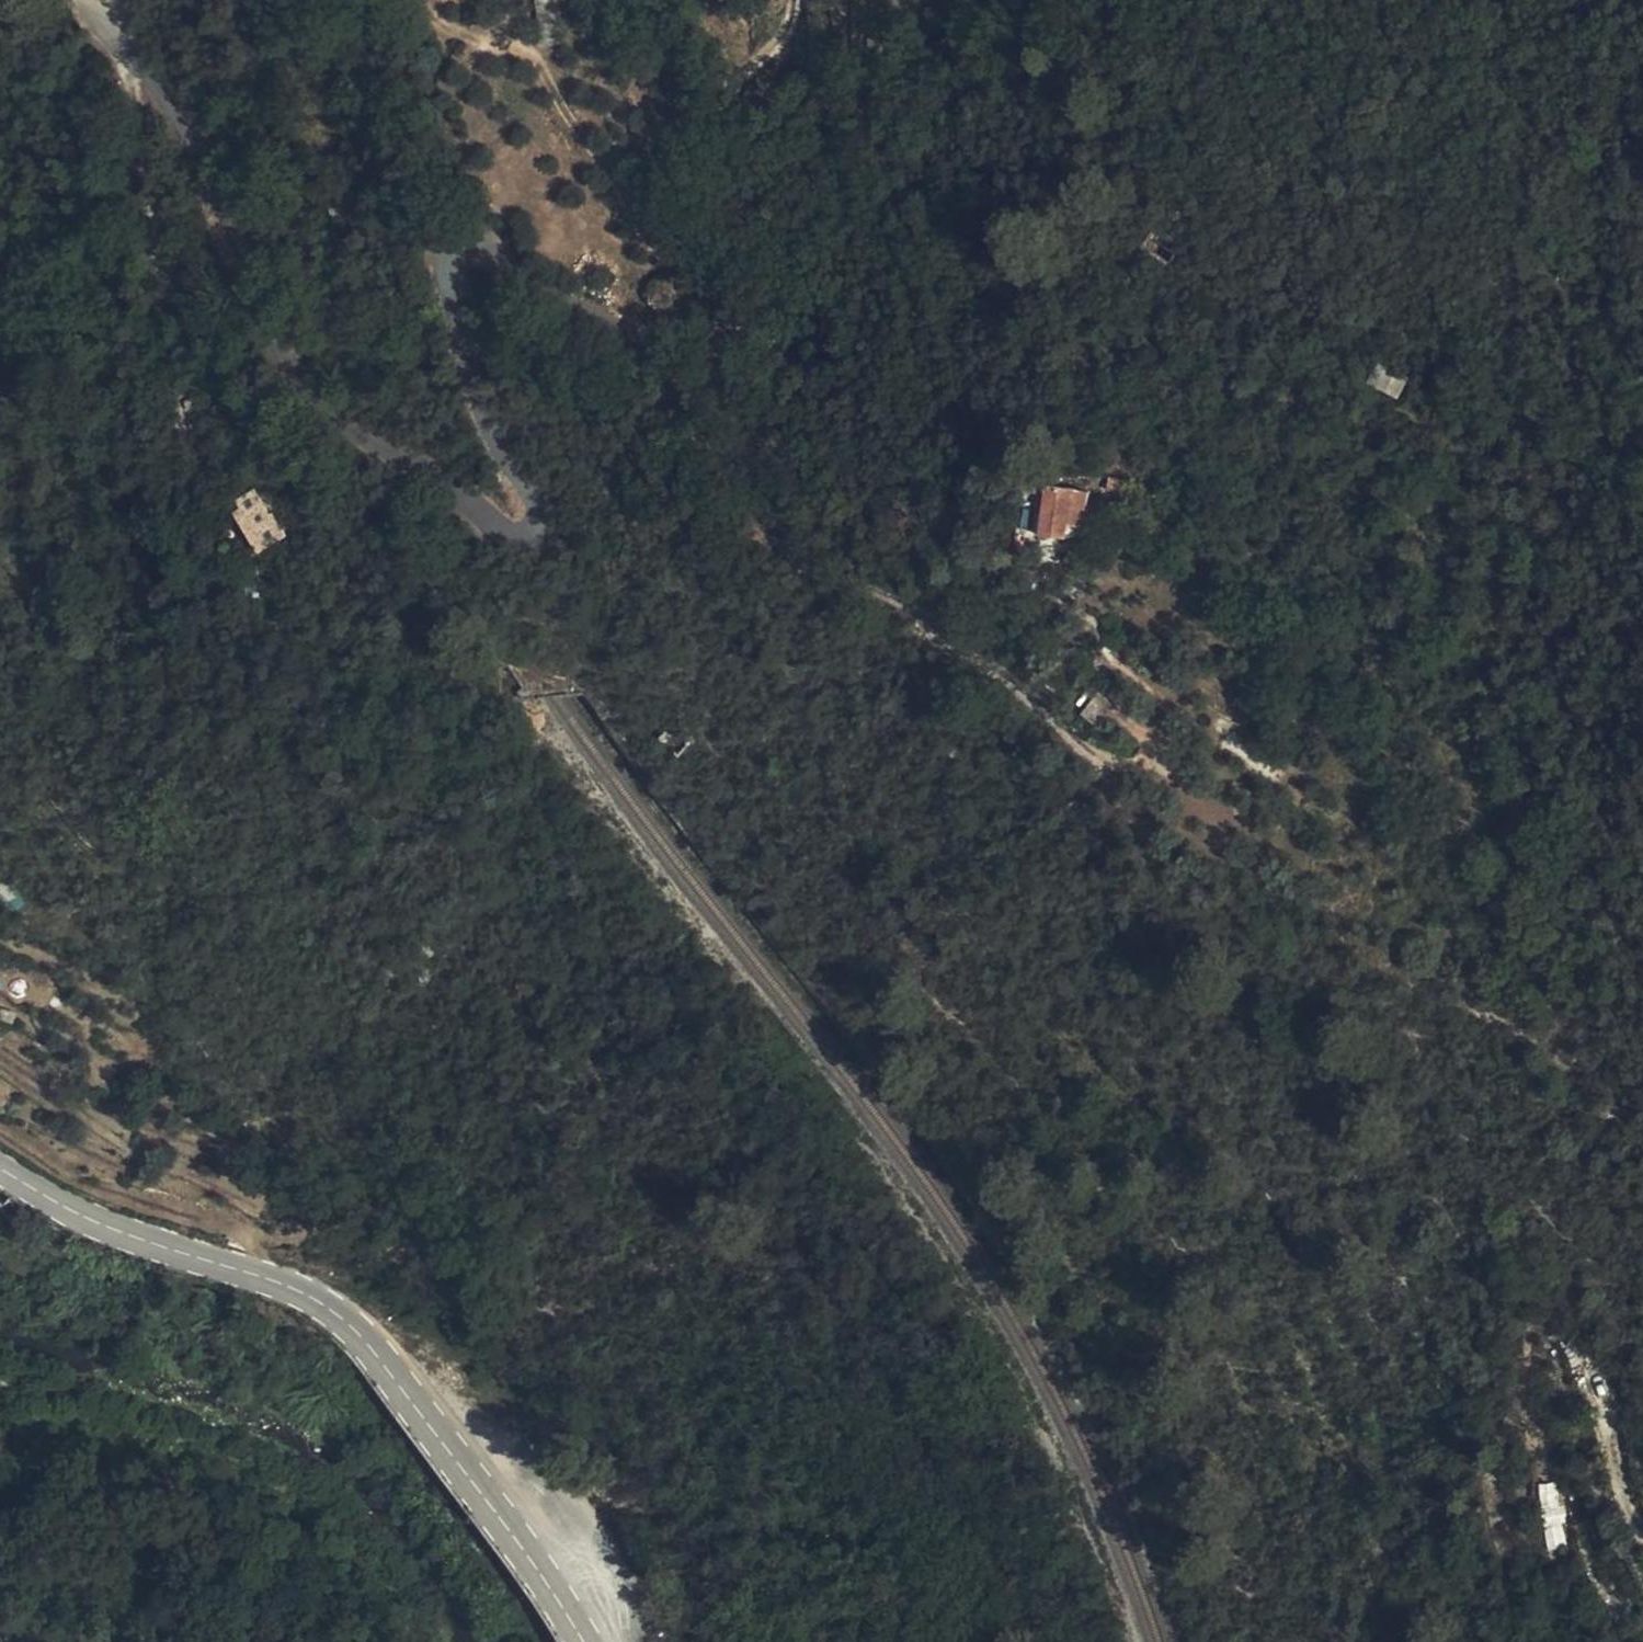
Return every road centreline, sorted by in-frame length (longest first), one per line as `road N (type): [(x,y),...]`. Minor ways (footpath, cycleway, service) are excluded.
road 1 (tertiary): [(589,1641),(375,1345),(331,1303),(136,1238),(0,1170)]
road 2 (track): [(141,72),(138,165),(200,444)]
road 3 (track): [(1589,1394),(1642,1524)]

